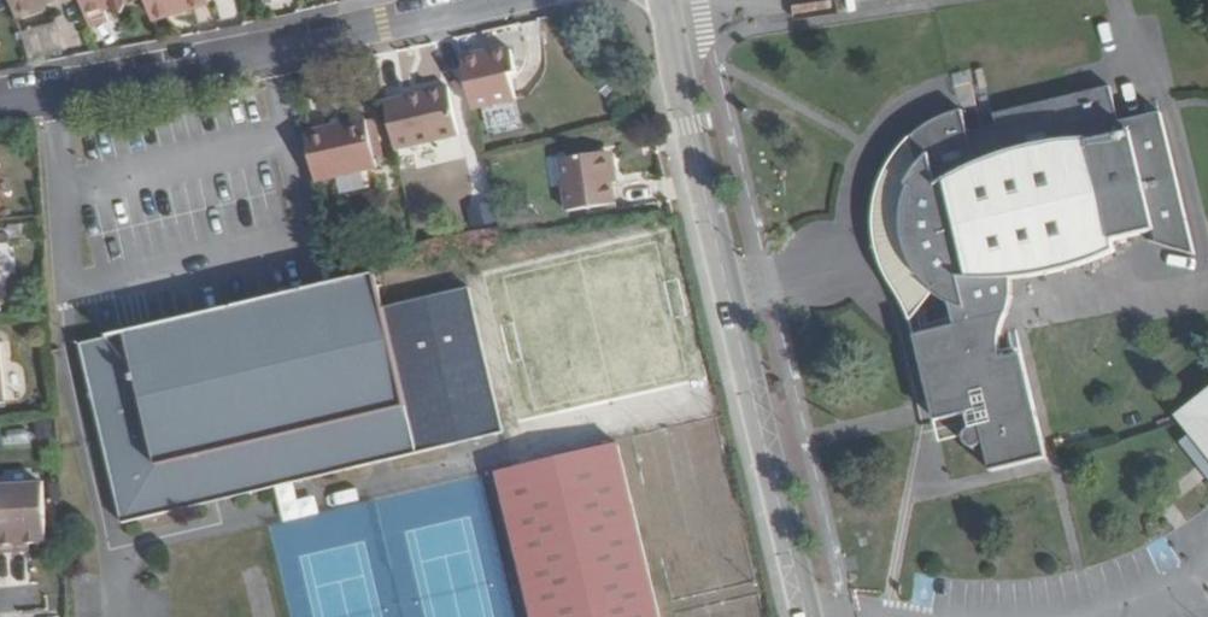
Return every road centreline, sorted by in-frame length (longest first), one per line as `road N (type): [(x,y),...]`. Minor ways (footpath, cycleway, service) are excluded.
road 1 (tertiary): [(664,0),(806,616)]
road 2 (residential): [(0,101),(494,0)]

